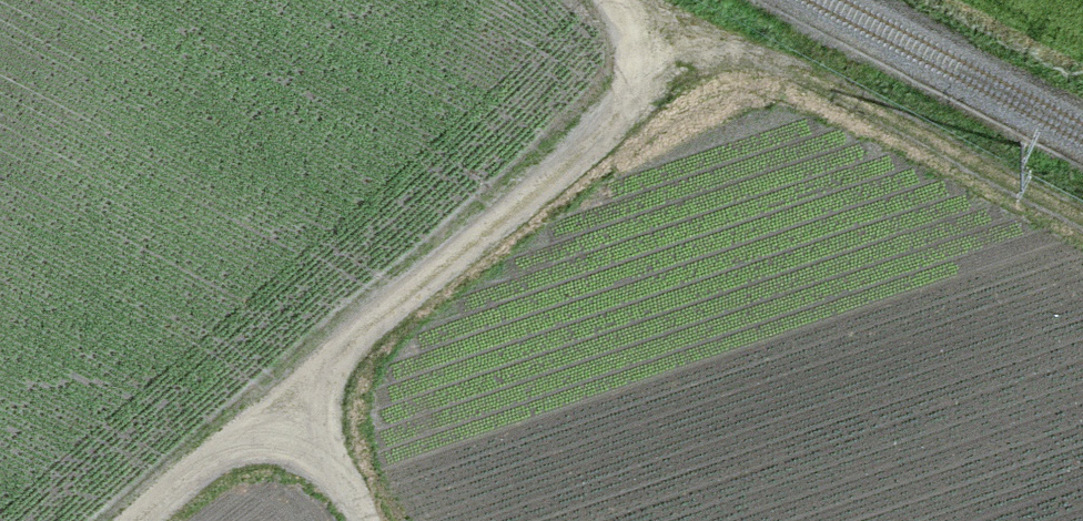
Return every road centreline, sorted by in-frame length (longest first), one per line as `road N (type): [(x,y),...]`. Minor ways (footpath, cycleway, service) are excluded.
road 1 (track): [(201,520),(321,419),(633,110),(665,37)]
road 2 (track): [(1082,248),(665,37)]

